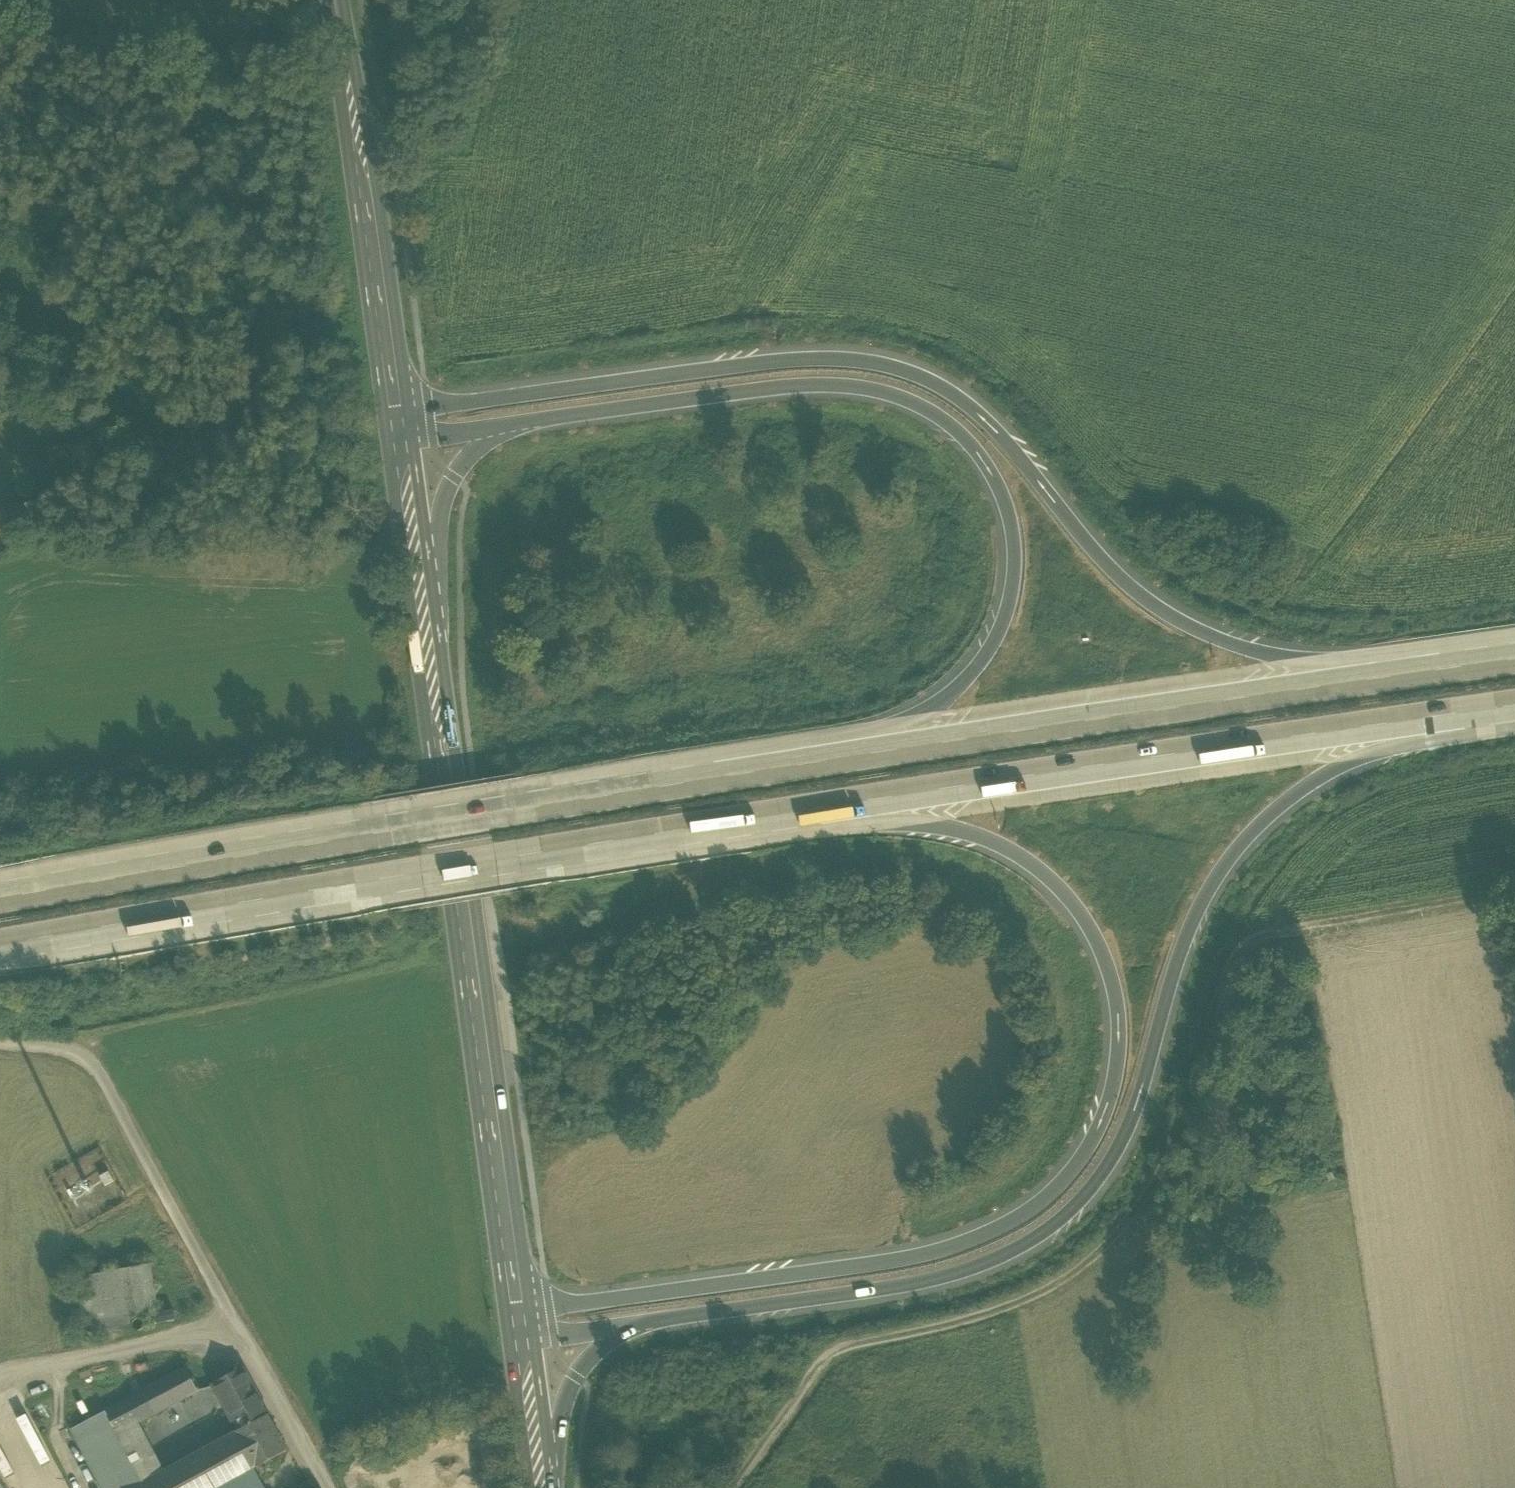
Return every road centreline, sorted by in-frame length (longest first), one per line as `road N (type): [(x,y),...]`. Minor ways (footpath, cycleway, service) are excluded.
road 1 (motorway): [(1445,670),(1263,654),(1165,613),(1106,564),(971,408),(891,368),(782,362),(398,414)]
road 2 (motorway): [(817,810),(931,823),(984,839),(1034,866),(1071,899),(1114,977),(1118,1016),(1116,1070),(1085,1154),(1031,1210),(976,1240),(891,1265),(517,1311)]
road 3 (motorway): [(639,1323),(894,1290),(979,1266),(1046,1231),(1120,1144),(1184,941),(1228,859),(1309,785),(1461,714)]
road 4 (track): [(725,1487),(825,1354),(999,1310),(1069,1277),(1112,1241),(1149,1198),(1178,1138),(1230,958),(1242,947),(1291,929),(1514,890)]
road 5 (motorway): [(546,419),(845,386),(932,412),(979,456),(1013,536),(1003,625),(945,701),(899,733),(827,762)]
road 6 (motorway): [(827,762),(0,900)]
road 7 (motorway): [(0,947),(817,810)]
road 8 (primary): [(517,1311),(423,603)]
road 9 (motorway): [(817,810),(1461,714)]
road 10 (motorway): [(1445,670),(827,762)]
road 11 (unclassified): [(0,1037),(67,1047),(95,1065),(326,1487)]
road 12 (primary): [(398,414),(338,0)]
road 13 (motorway): [(423,603),(453,477),(492,440),(546,419)]
road 14 (motorway): [(538,1475),(575,1376),(614,1337),(639,1323)]
road 15 (primary): [(423,603),(402,444)]
road 16 (motorway): [(402,444),(546,419)]
road 17 (primary): [(538,1475),(522,1341)]

